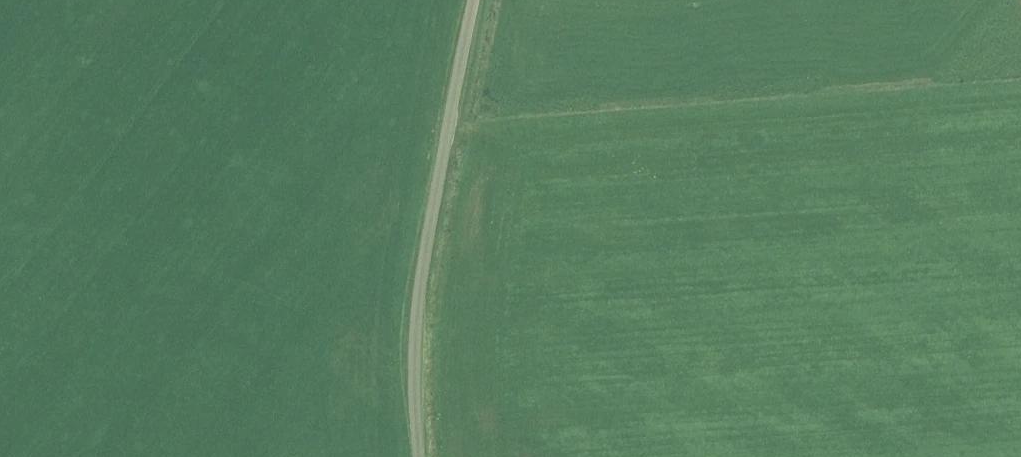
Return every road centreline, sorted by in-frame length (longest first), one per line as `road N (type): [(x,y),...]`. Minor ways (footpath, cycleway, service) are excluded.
road 1 (unclassified): [(417,456),(419,298),(474,0)]

